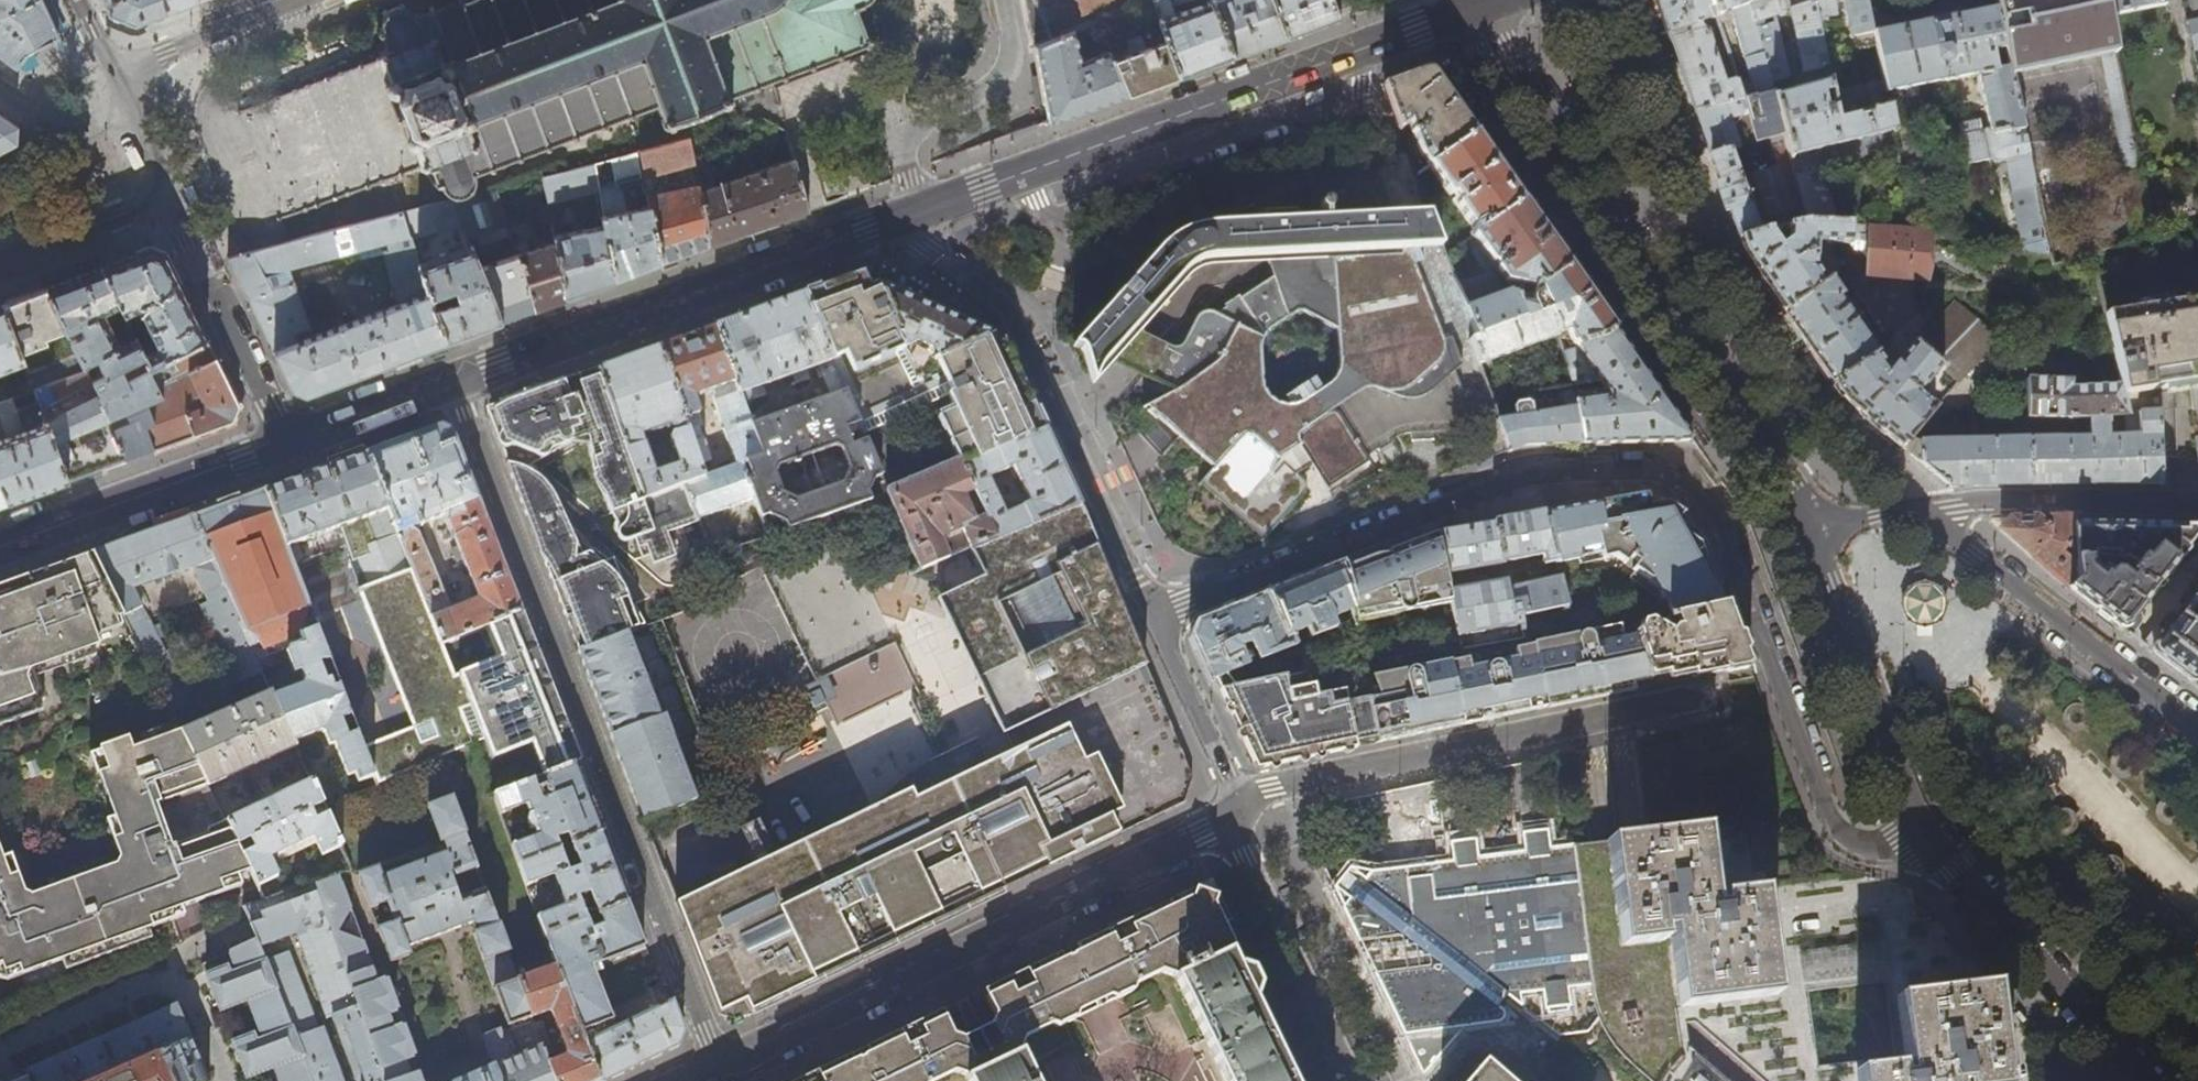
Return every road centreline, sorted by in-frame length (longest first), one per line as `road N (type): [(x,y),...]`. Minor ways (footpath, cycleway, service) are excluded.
road 1 (residential): [(1922,825),(1884,846),(1841,833),(1716,515),(1686,483),(1637,469),(1518,474),(1155,618),(1225,769),(1234,811)]
road 2 (residential): [(720,1071),(454,382)]
road 3 (tertiary): [(915,213),(1502,0)]
road 4 (residential): [(1815,524),(1607,224),(1498,47),(1504,0)]
road 5 (residential): [(720,1071),(1234,811)]
road 6 (tertiary): [(454,382),(915,213)]
road 7 (residential): [(1234,811),(1272,788),(1706,696)]
road 8 (residential): [(2197,733),(1920,511)]
road 9 (residential): [(1922,825),(2151,1080)]
road 10 (residential): [(1815,524),(1922,825)]
road 11 (tertiary): [(0,546),(288,443)]
road 12 (residential): [(1234,811),(1245,858),(1352,1080)]
road 13 (residential): [(2197,506),(1982,503),(1920,511)]
road 14 (unclassified): [(1003,0),(1010,50),(1005,70),(899,140),(915,213)]
road 15 (residential): [(288,443),(195,248)]
road 16 (residential): [(117,73),(304,0)]
road 17 (residential): [(915,213),(930,250),(1003,306),(1030,353)]
road 18 (residential): [(0,260),(172,195)]
road 19 (tertiary): [(288,443),(454,382)]
road 20 (residential): [(0,86),(48,116),(91,121),(138,112)]

